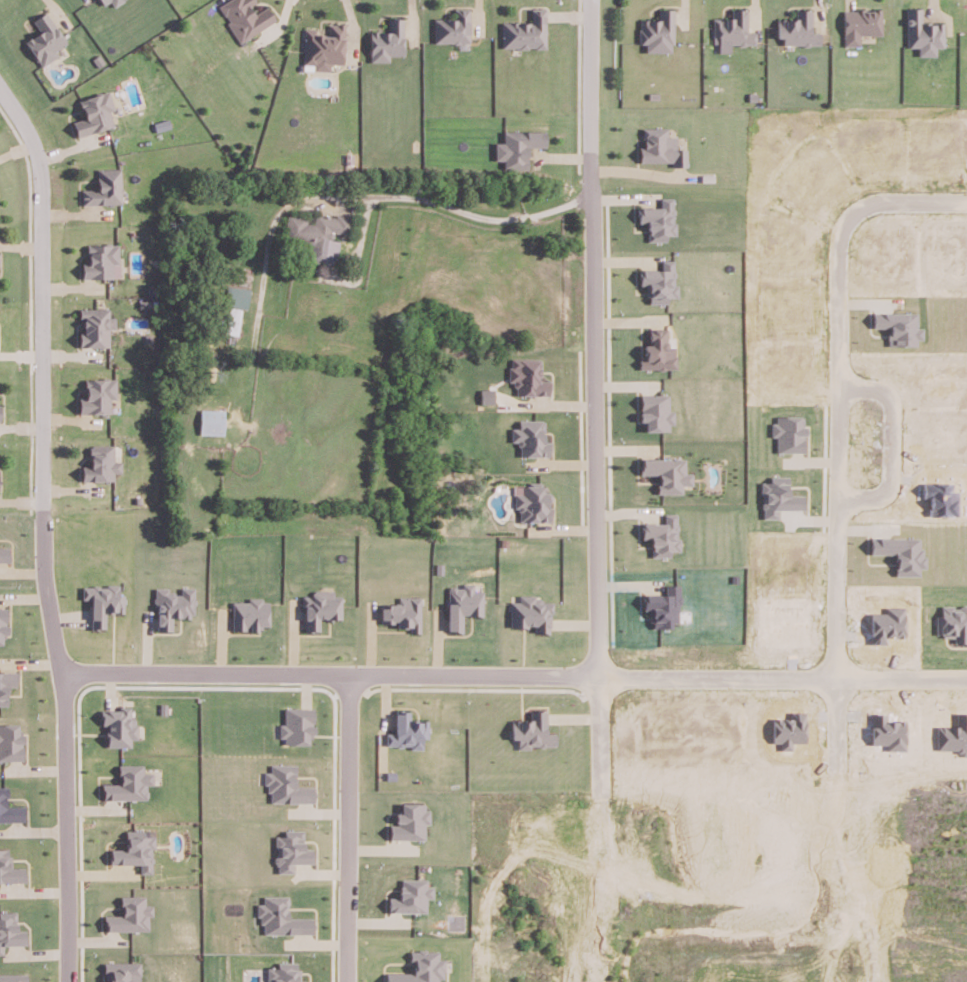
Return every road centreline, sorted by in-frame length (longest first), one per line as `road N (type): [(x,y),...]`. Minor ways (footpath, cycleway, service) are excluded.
road 1 (residential): [(0,85),(28,127),(40,166),(42,519),(45,582),(64,665),(69,981)]
road 2 (residential): [(589,0),(603,812)]
road 3 (residential): [(966,201),(871,202),(841,225),(836,677)]
road 4 (residential): [(64,665),(597,670)]
road 5 (residential): [(597,670),(648,679),(966,676)]
road 6 (residential): [(345,671),(348,981)]
road 7 (residential): [(839,387),(885,394),(891,476),(873,496),(838,499)]

